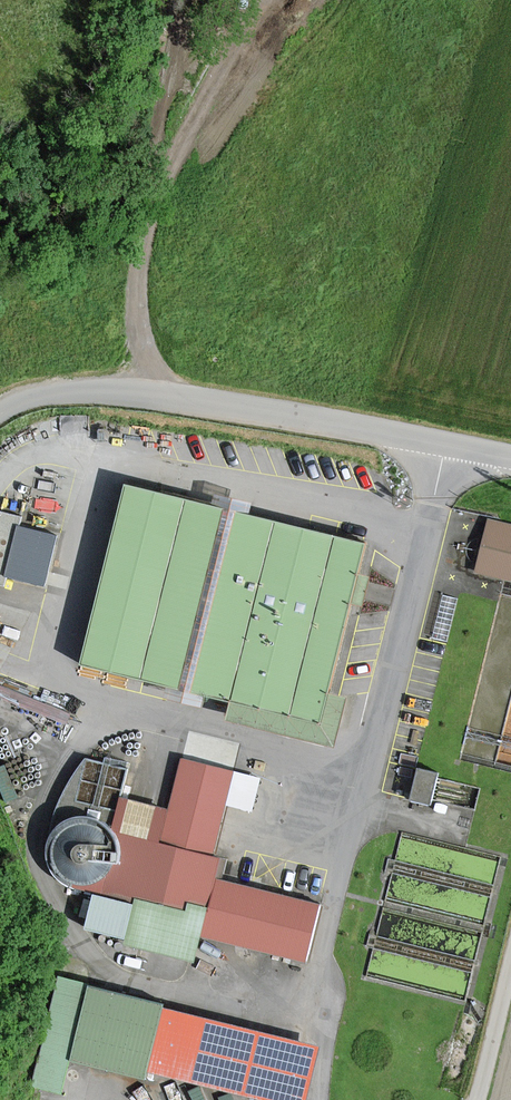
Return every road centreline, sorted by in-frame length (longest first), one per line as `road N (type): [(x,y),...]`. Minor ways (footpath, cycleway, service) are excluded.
road 1 (unclassified): [(0,414),(70,391),(148,393),(510,458)]
road 2 (track): [(148,393),(141,287),(151,213),(196,115),(276,0)]
road 3 (unclassified): [(510,983),(480,1099)]

